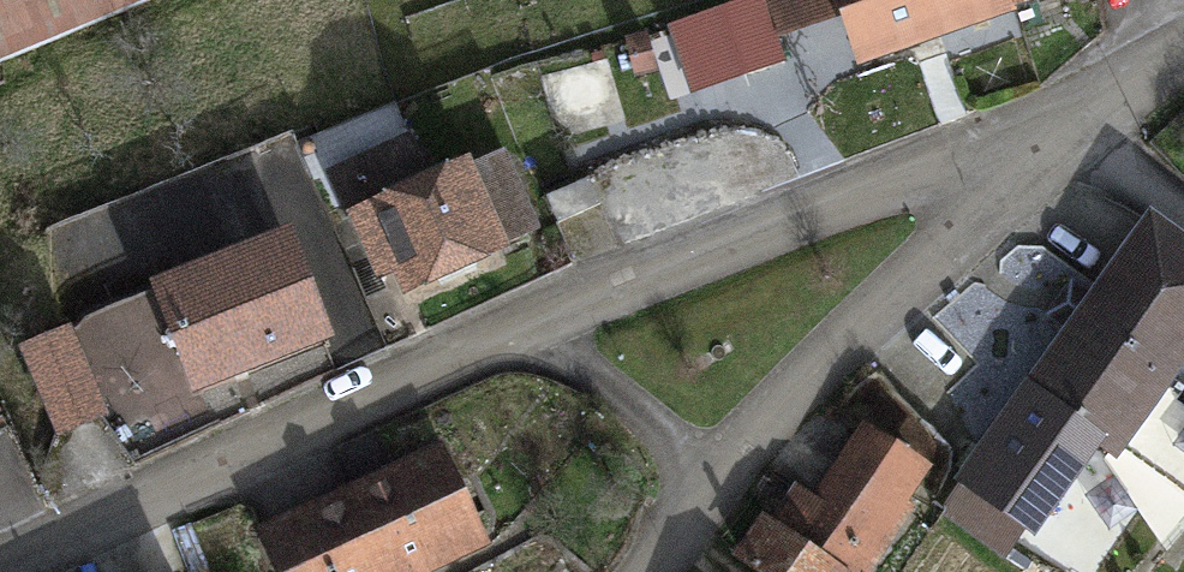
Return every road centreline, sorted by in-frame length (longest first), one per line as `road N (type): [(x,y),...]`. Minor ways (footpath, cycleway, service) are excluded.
road 1 (residential): [(547,326),(0,560)]
road 2 (residential): [(1010,167),(911,185),(547,326)]
road 3 (residential): [(1010,167),(704,481)]
road 4 (residential): [(547,326),(704,481)]
road 5 (residential): [(1082,119),(1183,210)]
road 6 (residential): [(1183,46),(1082,119)]

